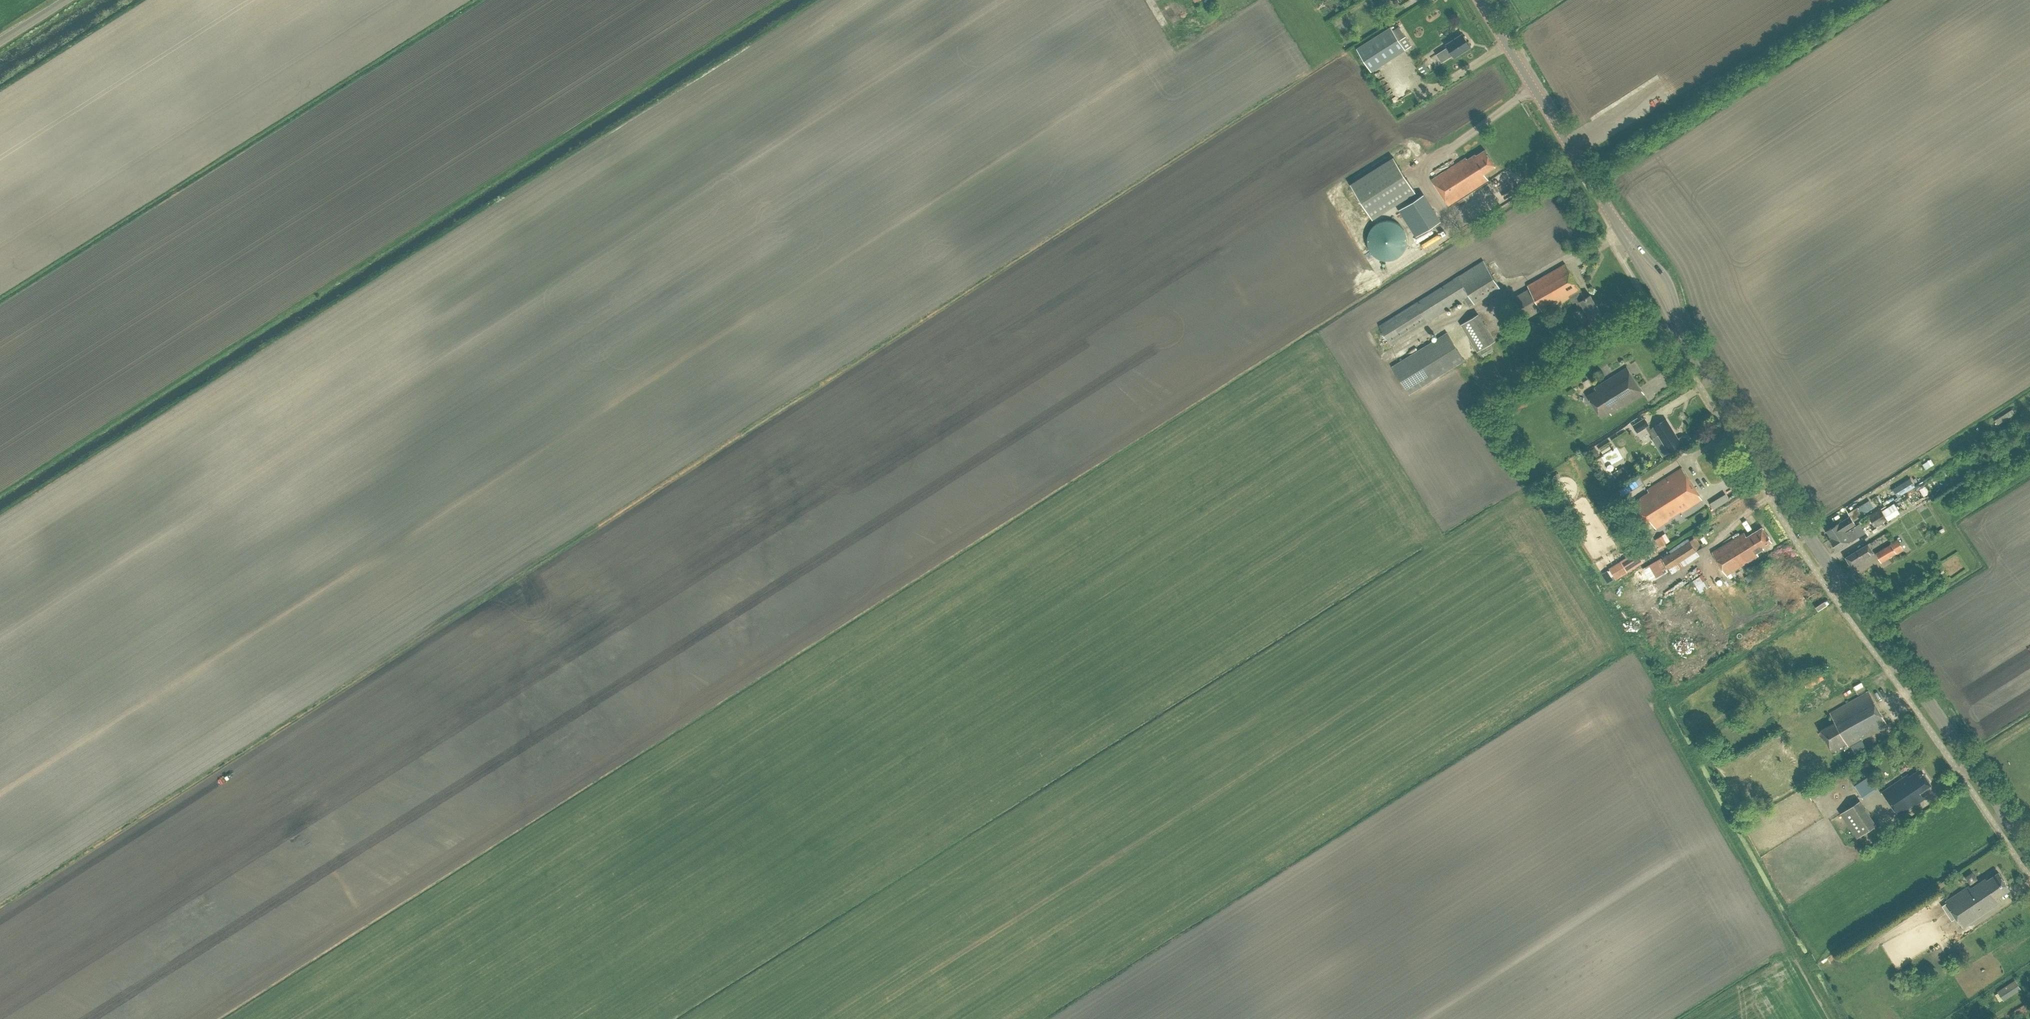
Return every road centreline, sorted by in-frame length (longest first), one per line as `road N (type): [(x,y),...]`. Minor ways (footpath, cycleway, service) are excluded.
road 1 (secondary): [(2029,851),(1810,537),(1692,344)]
road 2 (secondary): [(1622,232),(1480,0)]
road 3 (secondary): [(1692,344),(1665,274),(1622,232)]
road 4 (secondary): [(1622,232),(1692,344)]

